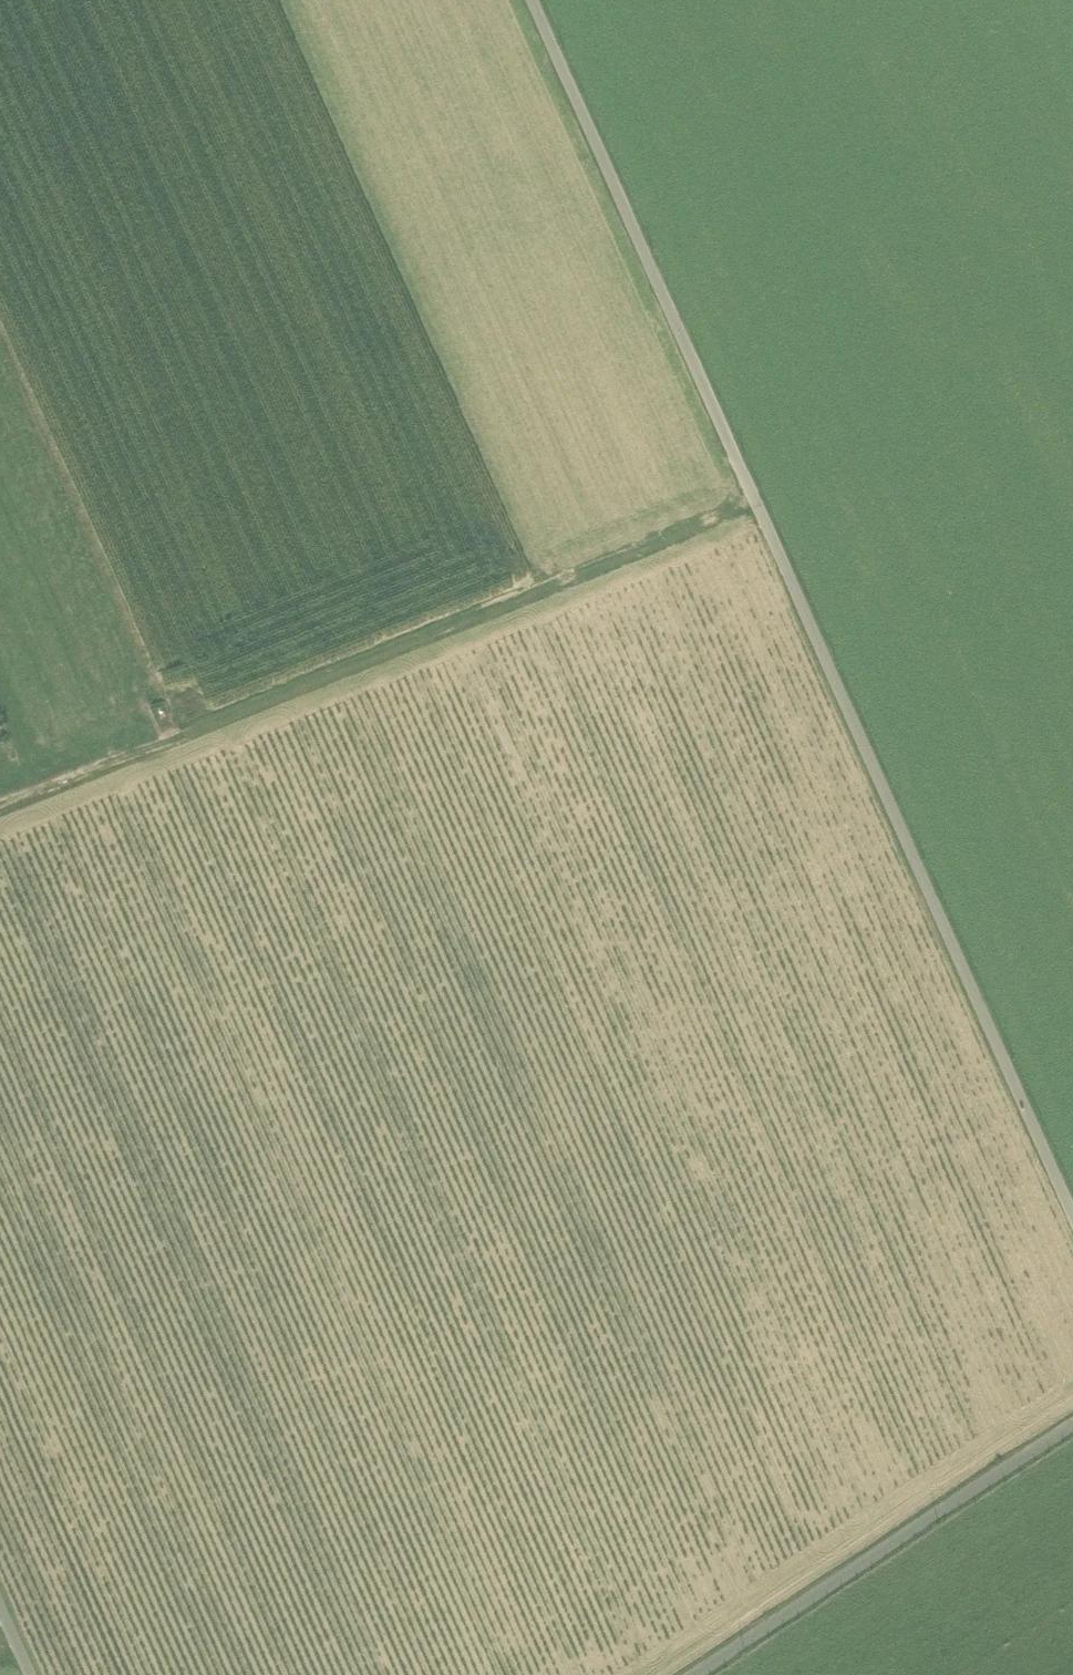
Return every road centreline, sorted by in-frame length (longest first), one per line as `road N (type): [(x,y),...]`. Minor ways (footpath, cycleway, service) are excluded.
road 1 (unclassified): [(1072,1217),(531,0)]
road 2 (track): [(0,806),(757,501)]
road 3 (unclassified): [(692,1674),(1072,1424)]

